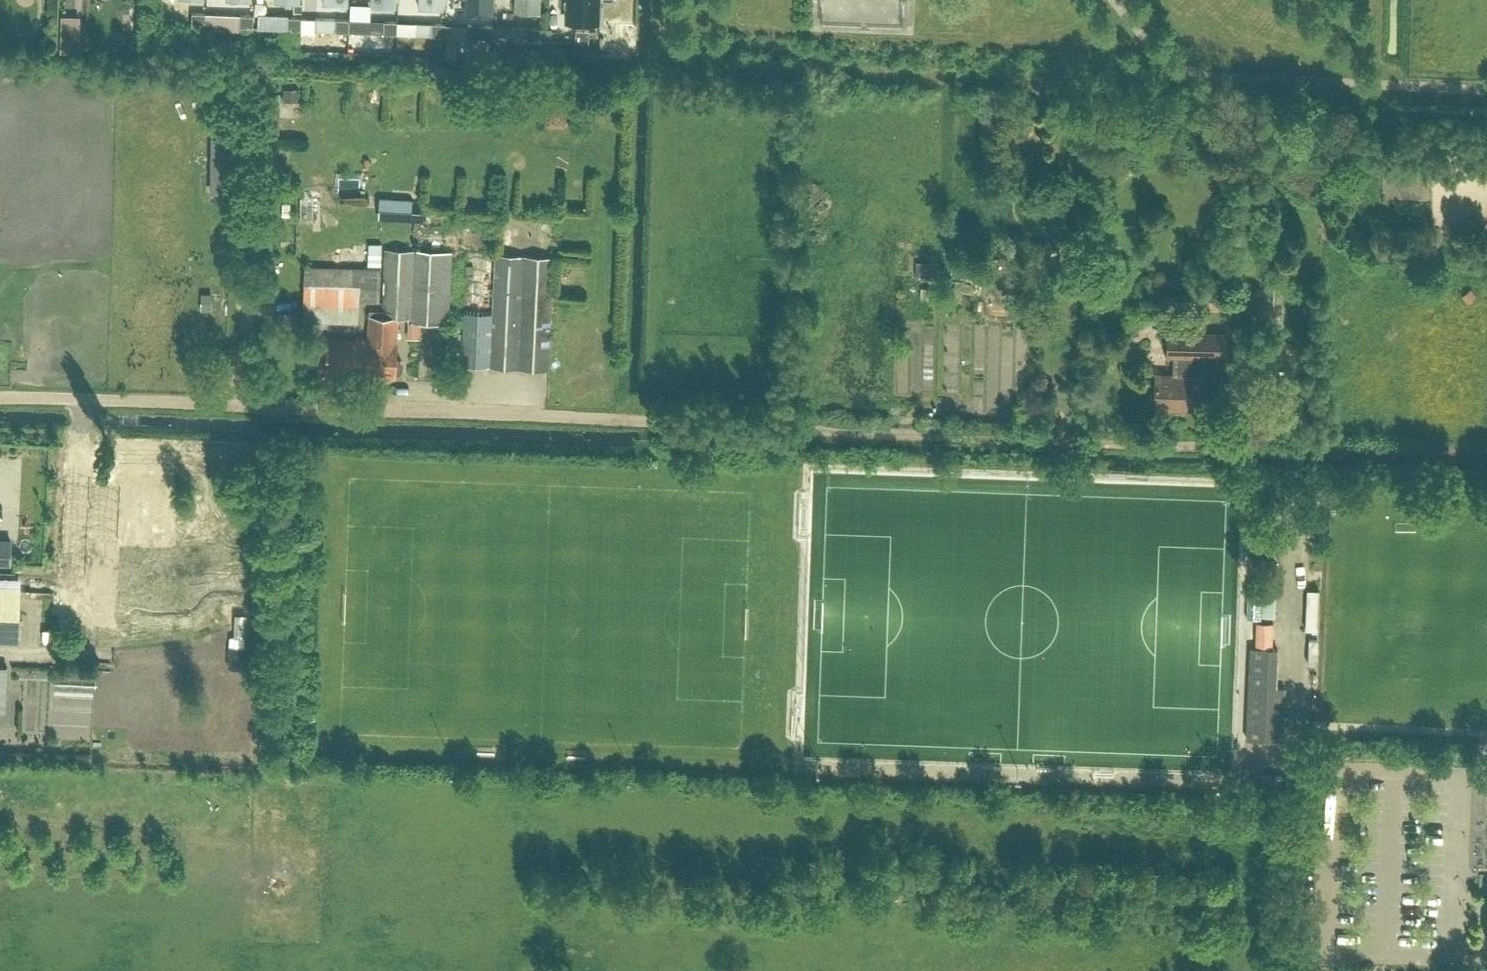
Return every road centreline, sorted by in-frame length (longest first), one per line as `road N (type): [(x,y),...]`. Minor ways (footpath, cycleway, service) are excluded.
road 1 (track): [(1486,456),(0,399)]

